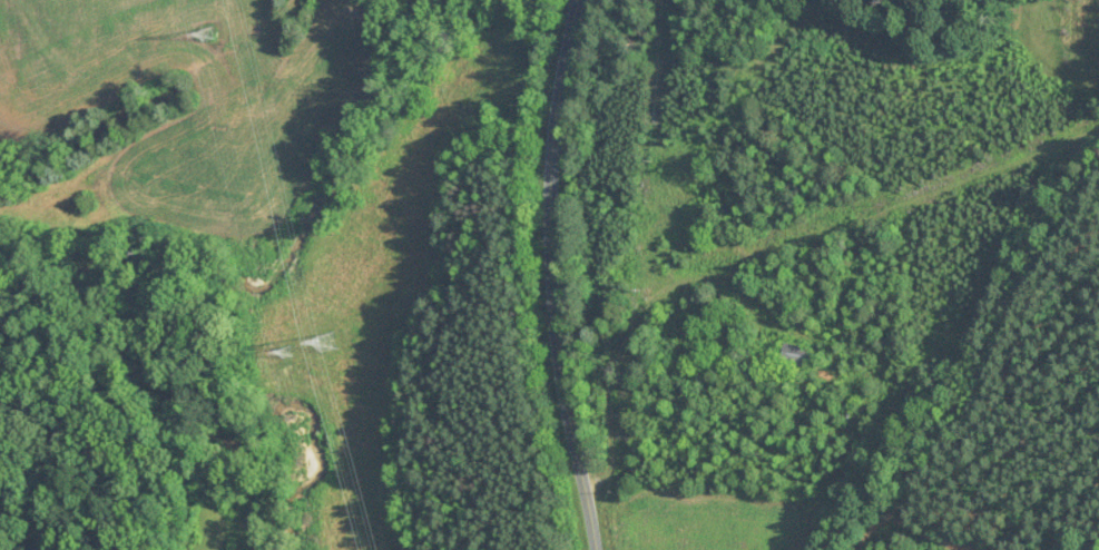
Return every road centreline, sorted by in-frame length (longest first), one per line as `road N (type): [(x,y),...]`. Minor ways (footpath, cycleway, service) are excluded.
road 1 (tertiary): [(606,549),(573,401),(561,245),(563,143),(588,0)]

